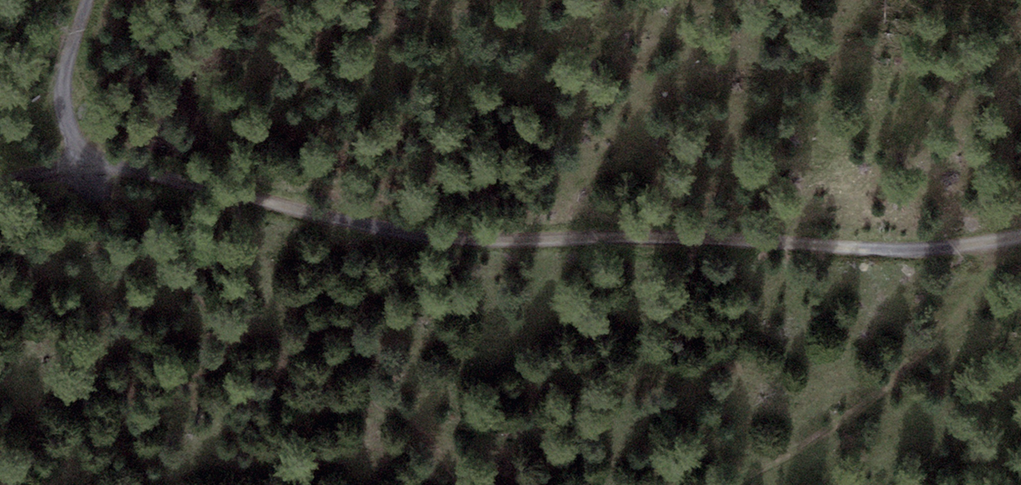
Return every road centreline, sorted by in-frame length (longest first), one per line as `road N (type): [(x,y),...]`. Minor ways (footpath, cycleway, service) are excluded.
road 1 (track): [(1020,239),(840,252),(704,239),(448,240),(82,158)]
road 2 (track): [(726,484),(850,419),(930,351),(998,242)]
road 3 (track): [(82,158),(62,103),(85,0)]

